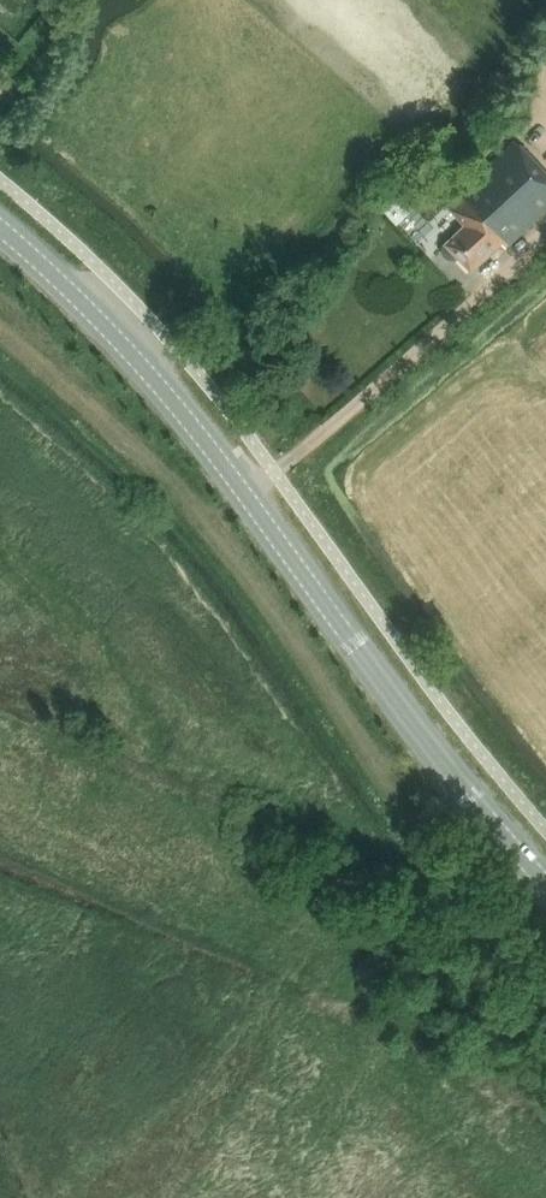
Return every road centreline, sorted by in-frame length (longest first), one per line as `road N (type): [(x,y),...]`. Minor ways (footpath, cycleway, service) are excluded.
road 1 (secondary): [(545,899),(481,824),(247,494),(133,353),(0,226)]

